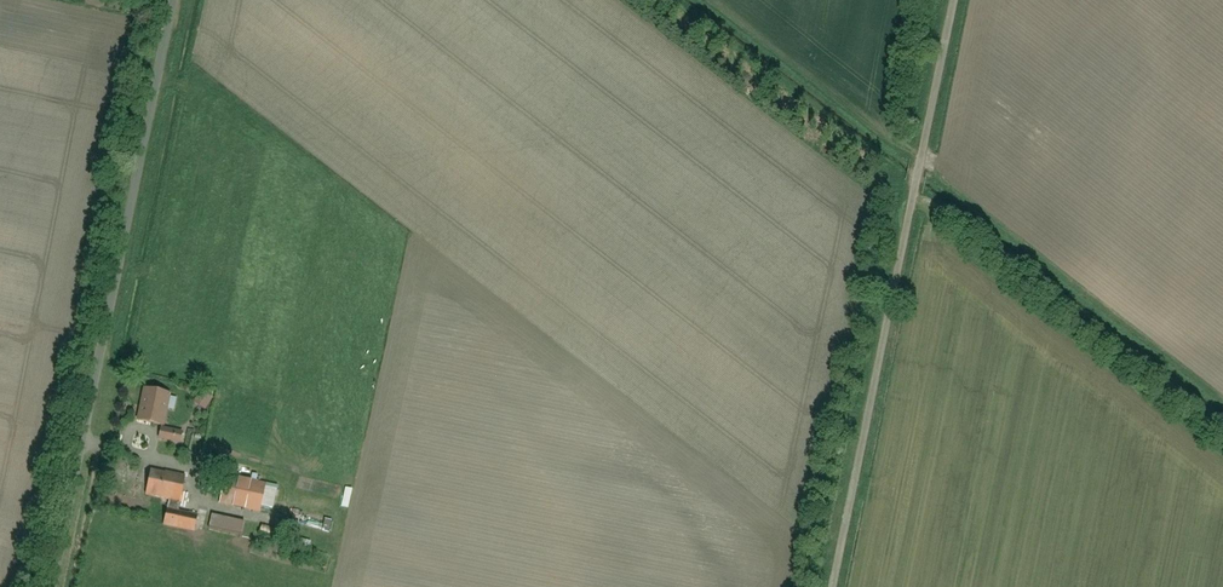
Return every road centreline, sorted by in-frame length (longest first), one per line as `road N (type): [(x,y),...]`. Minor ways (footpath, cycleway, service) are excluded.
road 1 (unclassified): [(836,586),(958,0)]
road 2 (unclassified): [(173,0),(53,586)]

